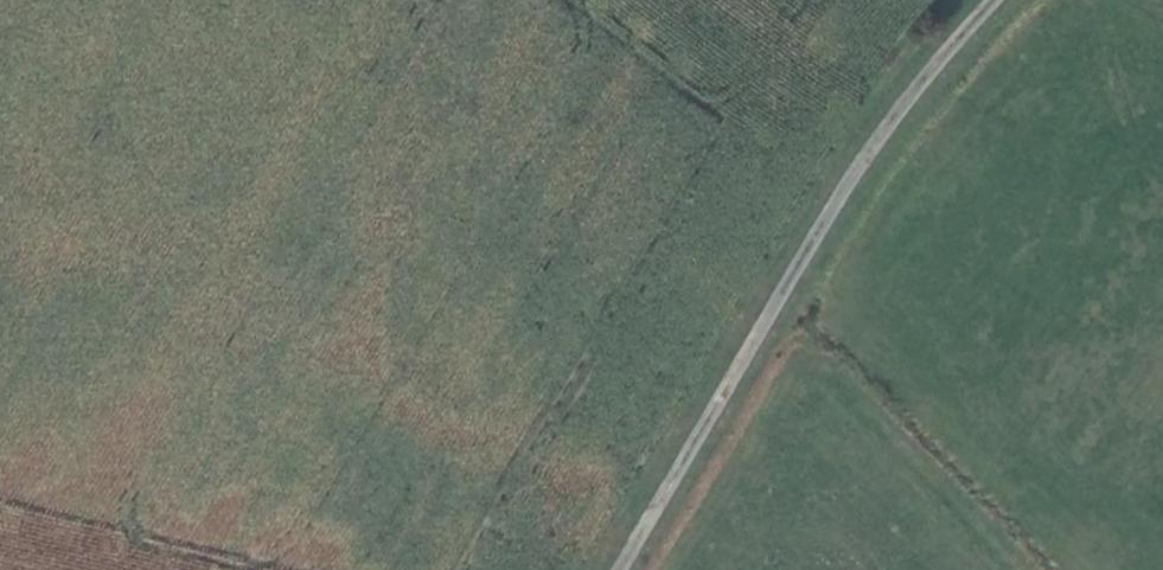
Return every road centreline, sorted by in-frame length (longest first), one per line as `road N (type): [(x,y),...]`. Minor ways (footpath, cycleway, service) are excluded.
road 1 (unclassified): [(996,0),(918,83),(626,569)]

